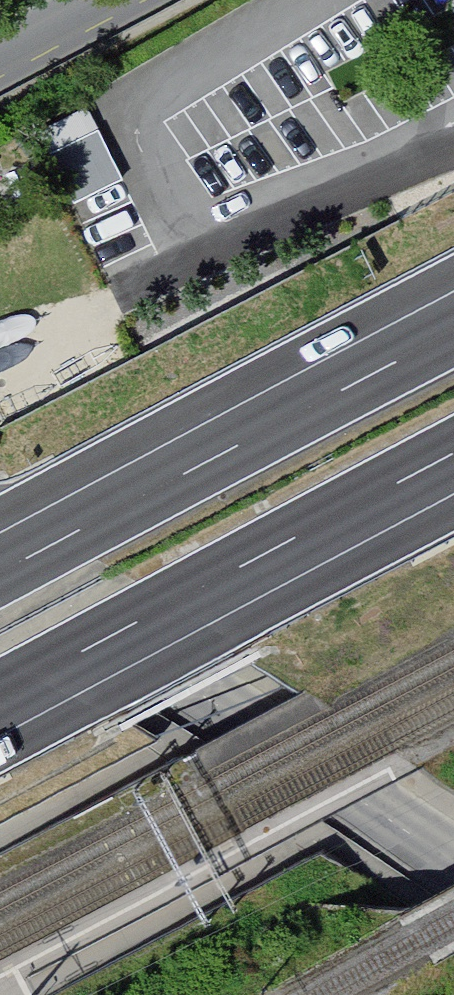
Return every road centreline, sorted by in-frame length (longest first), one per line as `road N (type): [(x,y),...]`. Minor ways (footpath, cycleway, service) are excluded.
road 1 (tertiary): [(0,590),(39,602),(192,691),(453,864)]
road 2 (motorway): [(453,330),(0,570)]
road 3 (motorway): [(0,697),(453,457)]
road 4 (tertiary): [(108,0),(0,58)]

